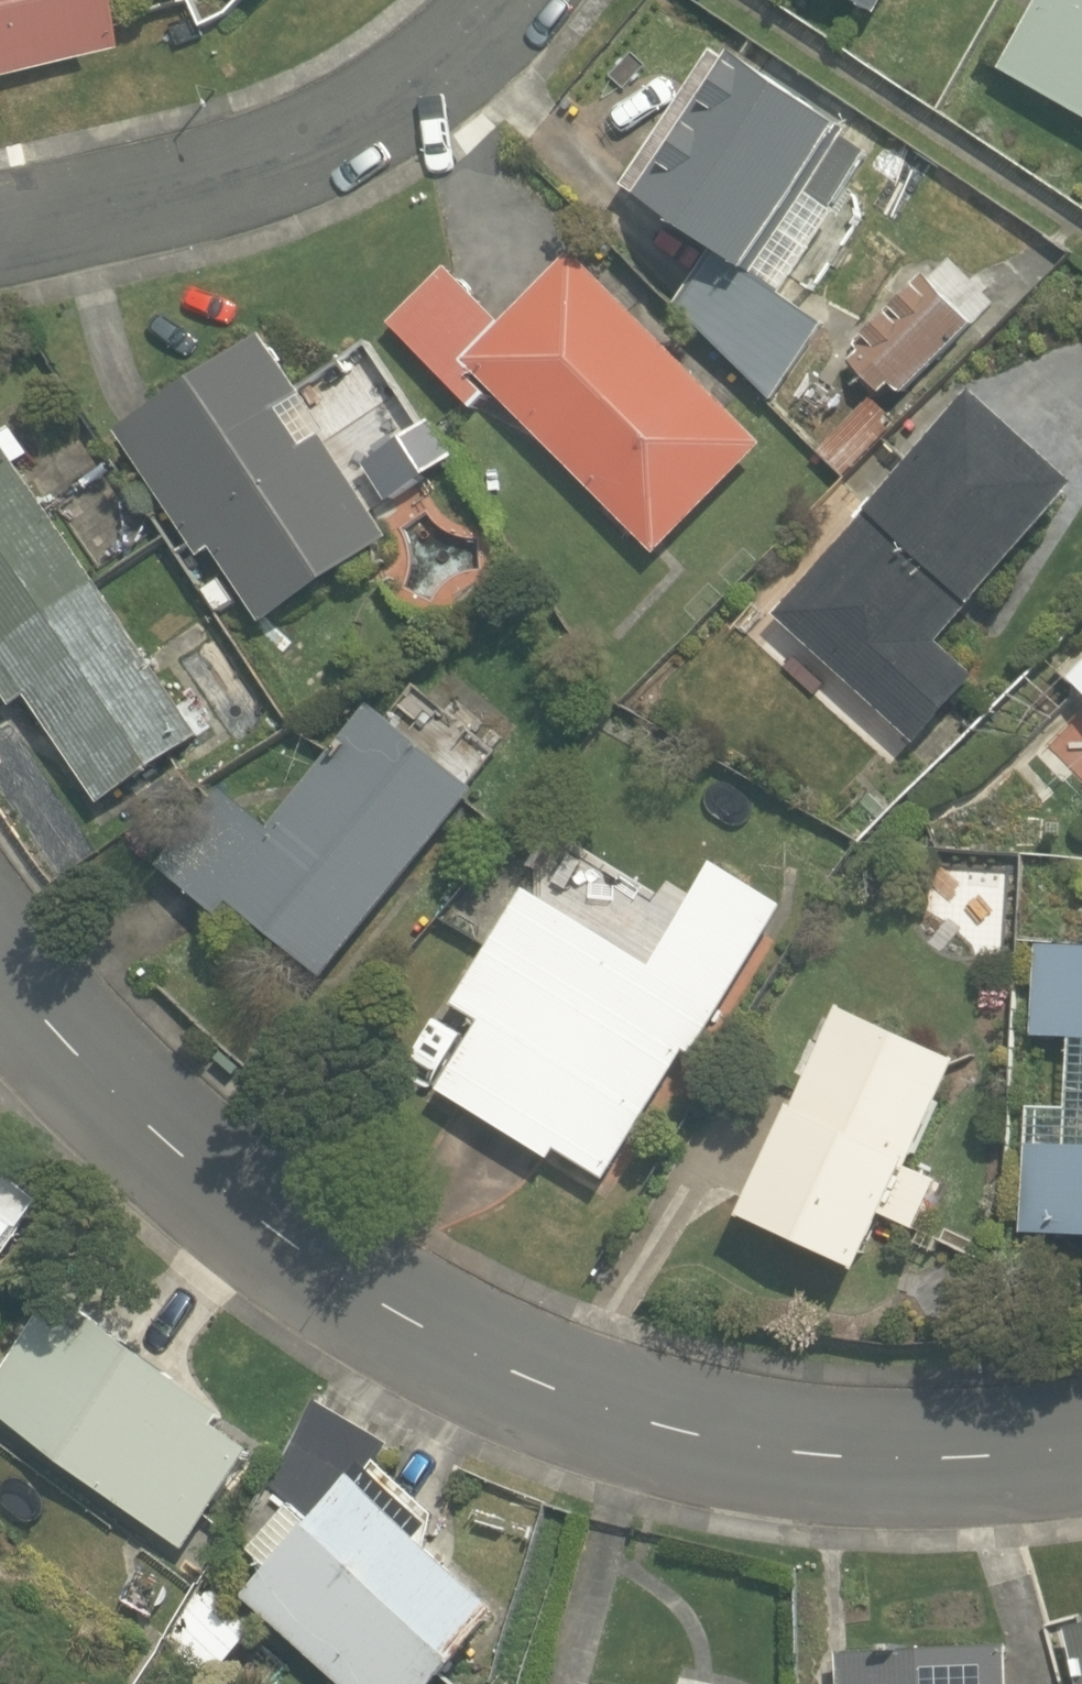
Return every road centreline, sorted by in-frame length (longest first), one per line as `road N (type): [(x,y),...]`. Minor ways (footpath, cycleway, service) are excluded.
road 1 (tertiary): [(0,969),(166,1142),(278,1235),(385,1308),(555,1391),(678,1431),(813,1456),(944,1459),(1081,1445)]
road 2 (residential): [(0,237),(137,219),(307,159),(479,57),(519,0)]

